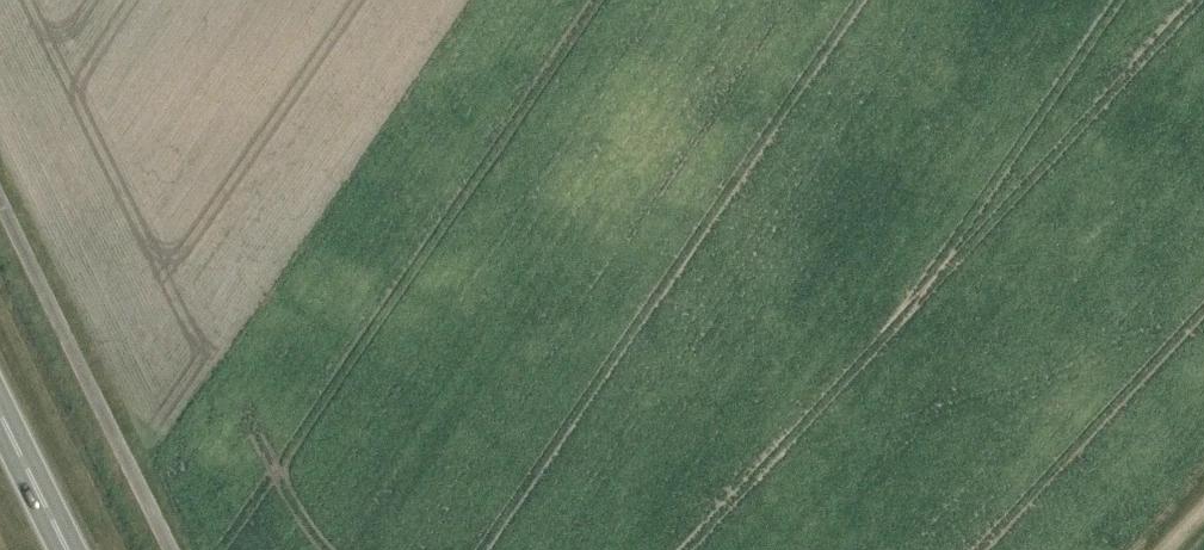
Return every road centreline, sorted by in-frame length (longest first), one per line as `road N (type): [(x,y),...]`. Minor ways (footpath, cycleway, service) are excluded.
road 1 (track): [(169,549),(0,202)]
road 2 (trunk): [(64,549),(0,419)]

